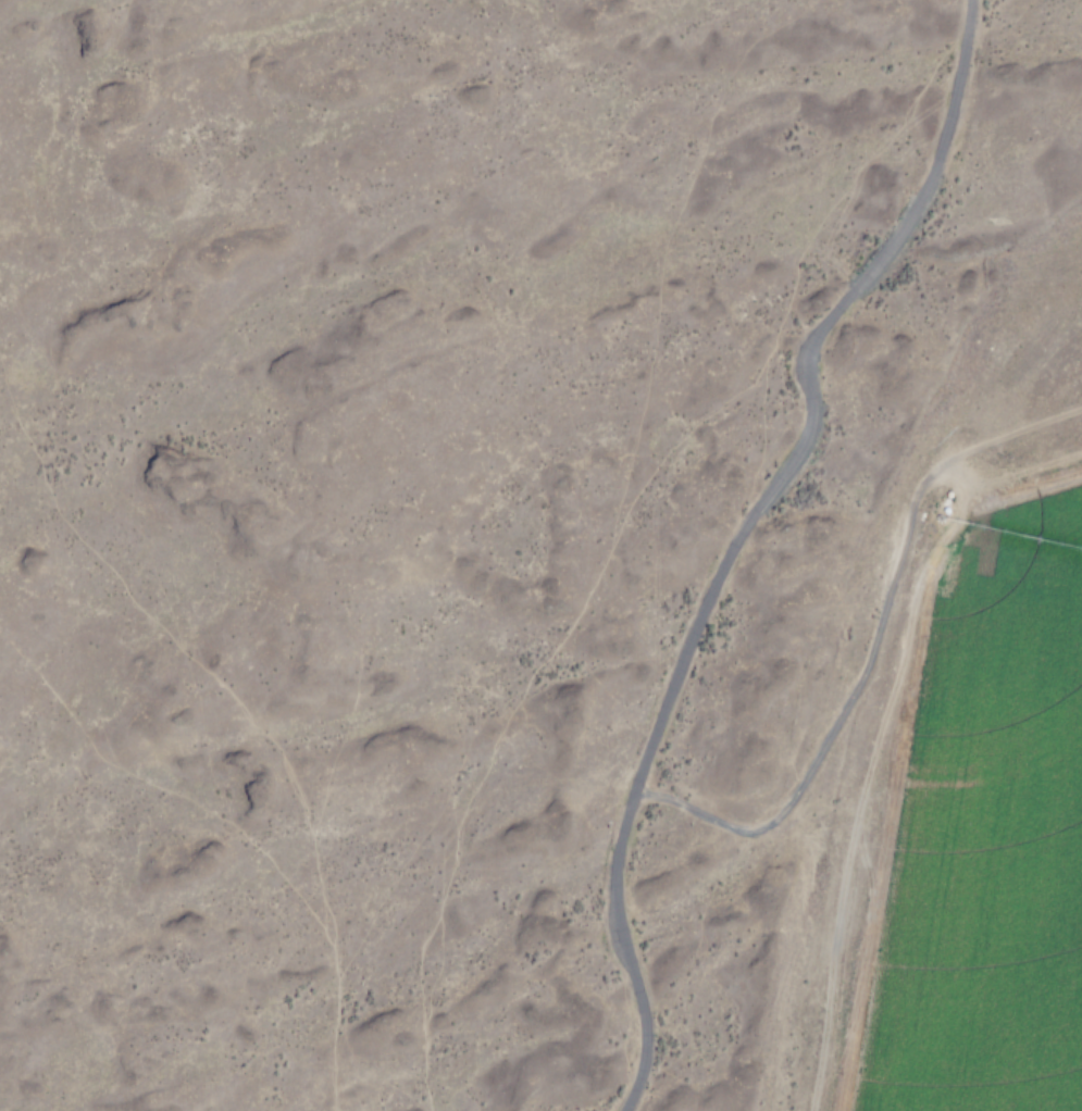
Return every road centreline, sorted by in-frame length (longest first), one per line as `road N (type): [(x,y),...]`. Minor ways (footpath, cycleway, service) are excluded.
road 1 (residential): [(627,1110),(645,1068),(635,995),(606,896),(614,837),(712,567),(806,441),(801,341),(921,196),(955,68),(958,0)]

